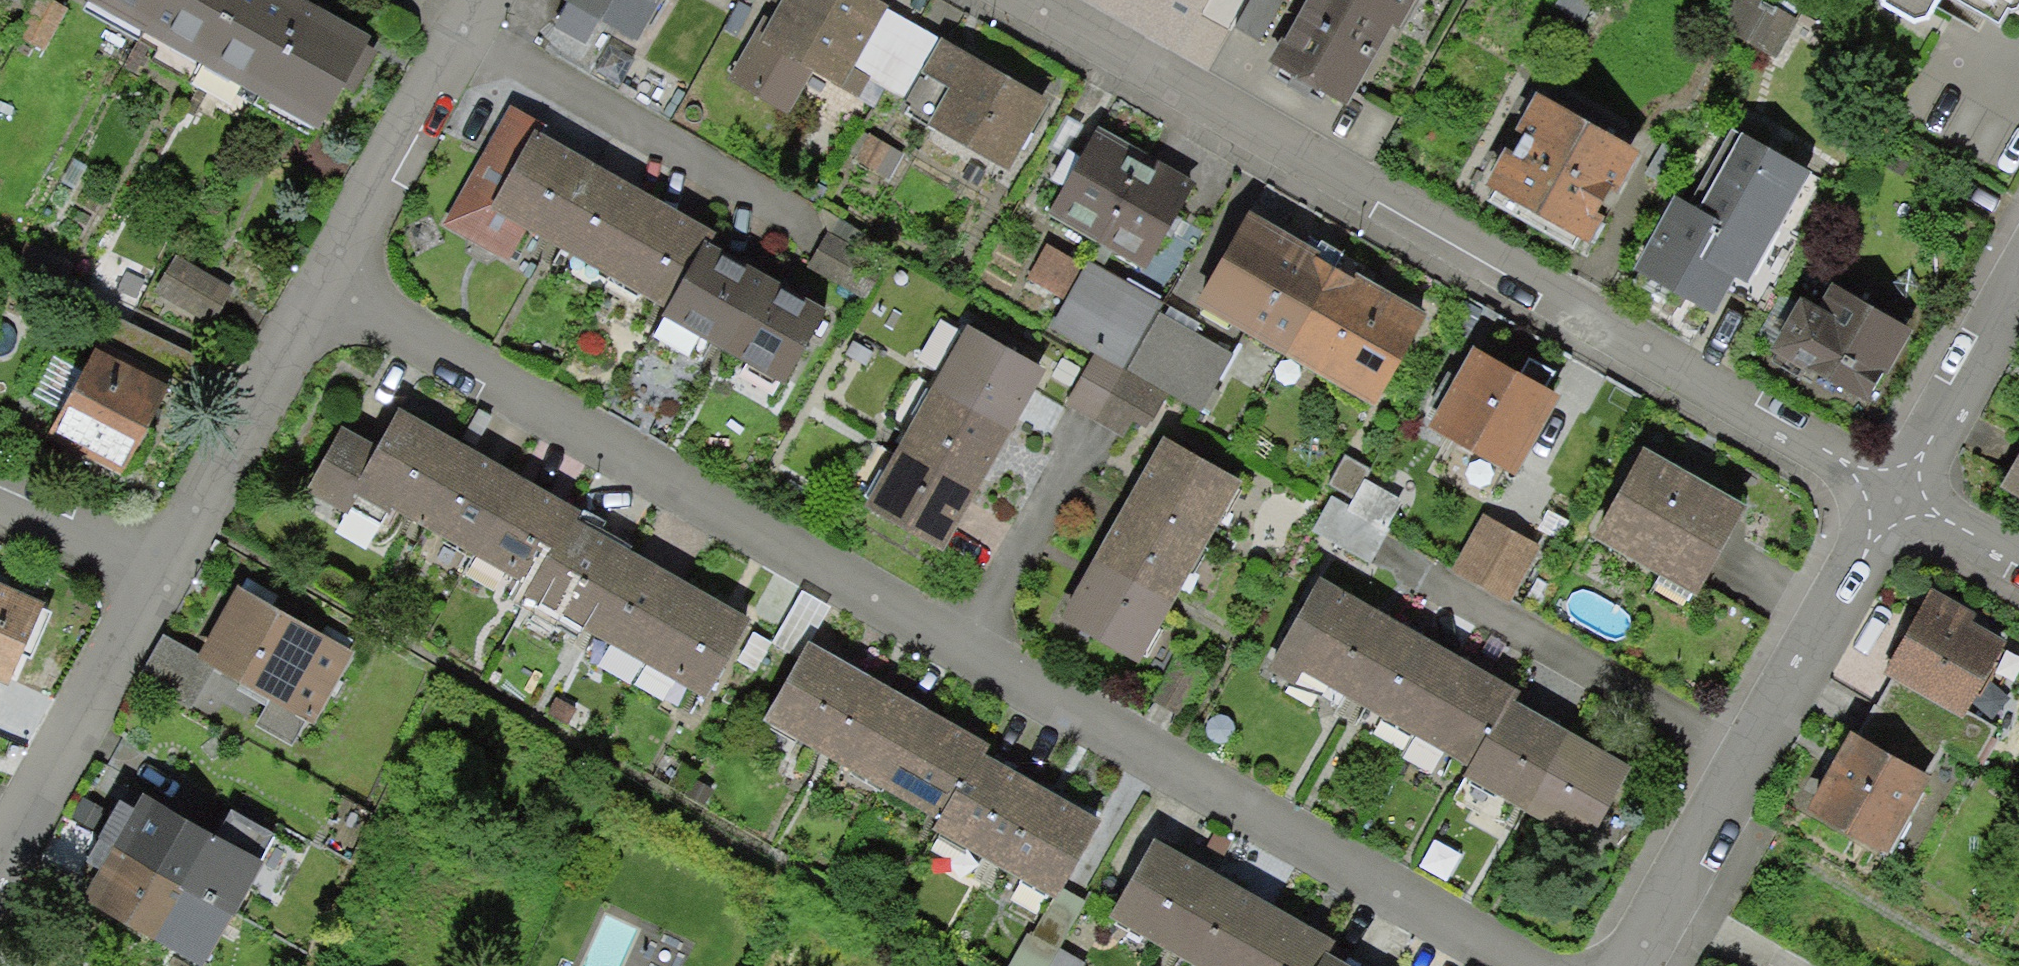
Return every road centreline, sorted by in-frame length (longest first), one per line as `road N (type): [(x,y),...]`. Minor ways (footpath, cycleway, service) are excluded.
road 1 (residential): [(323,277),(1533,965)]
road 2 (residential): [(1035,0),(1906,494)]
road 3 (residential): [(1627,965),(1906,494)]
road 4 (residential): [(0,887),(160,557)]
road 5 (residential): [(160,557),(323,277)]
road 6 (residential): [(323,277),(469,0)]
road 7 (residential): [(1906,494),(2018,294)]
road 8 (residential): [(0,490),(160,557)]
road 9 (residential): [(1906,494),(2018,559)]

